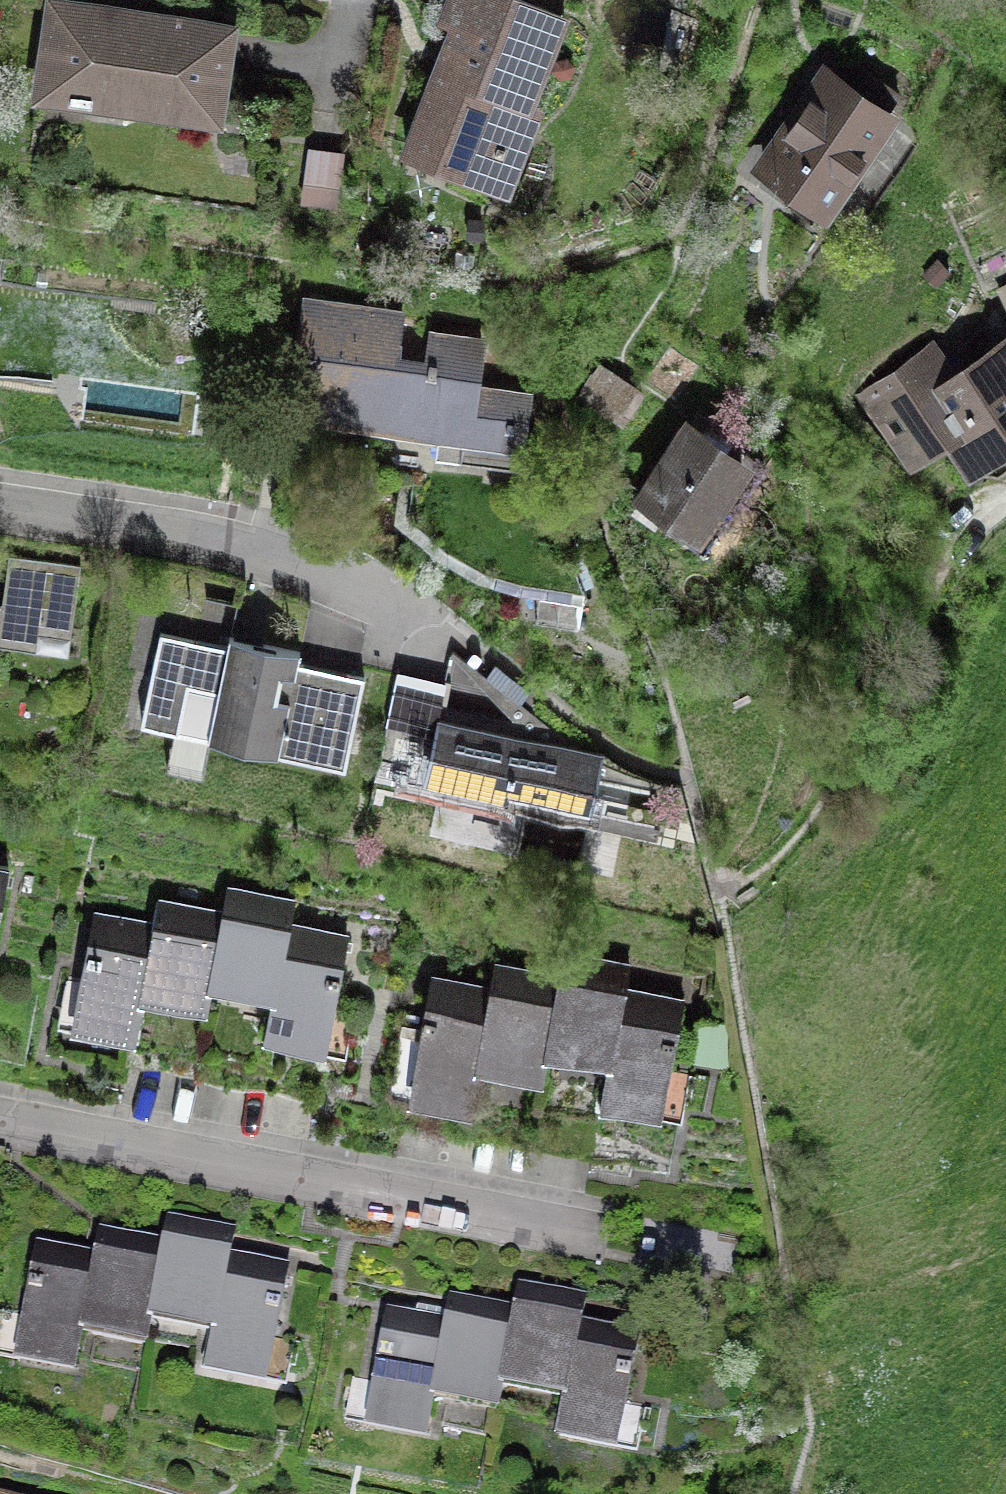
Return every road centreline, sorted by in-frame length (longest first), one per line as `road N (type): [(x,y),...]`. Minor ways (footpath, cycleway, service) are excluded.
road 1 (residential): [(595,1235),(0,1118)]
road 2 (residential): [(395,610),(266,553),(0,504)]

